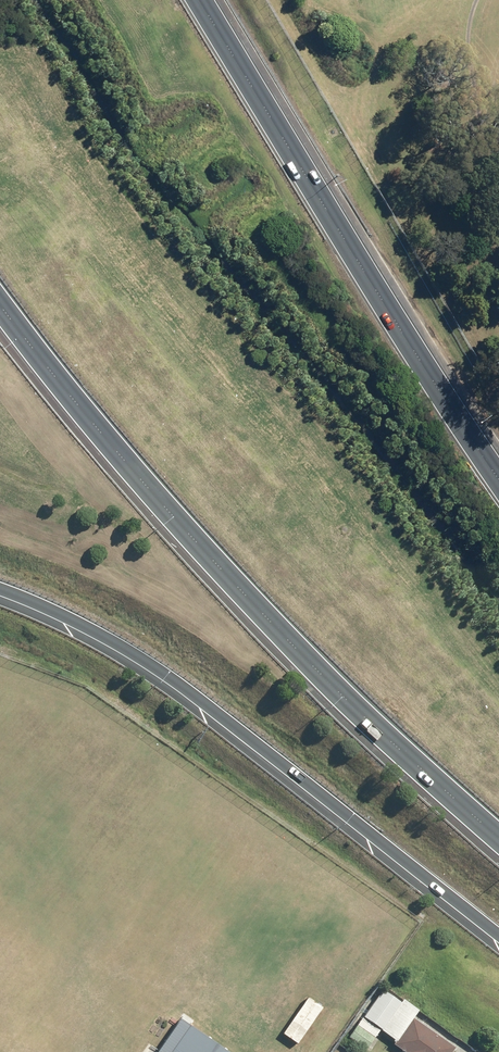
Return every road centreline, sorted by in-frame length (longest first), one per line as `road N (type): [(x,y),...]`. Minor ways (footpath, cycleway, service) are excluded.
road 1 (motorway): [(498,839),(312,669),(100,435),(0,307)]
road 2 (motorway): [(498,941),(206,712),(111,648),(0,596)]
road 3 (motorway): [(203,0),(498,471)]

